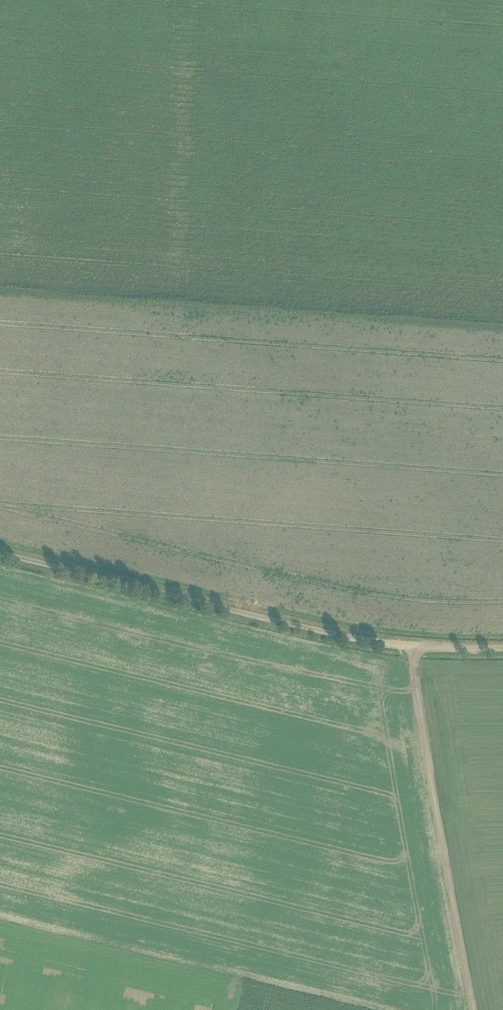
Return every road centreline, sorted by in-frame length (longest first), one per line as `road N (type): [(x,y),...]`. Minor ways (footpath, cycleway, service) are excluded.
road 1 (unclassified): [(0,554),(348,638),(502,649)]
road 2 (track): [(472,1009),(411,646)]

